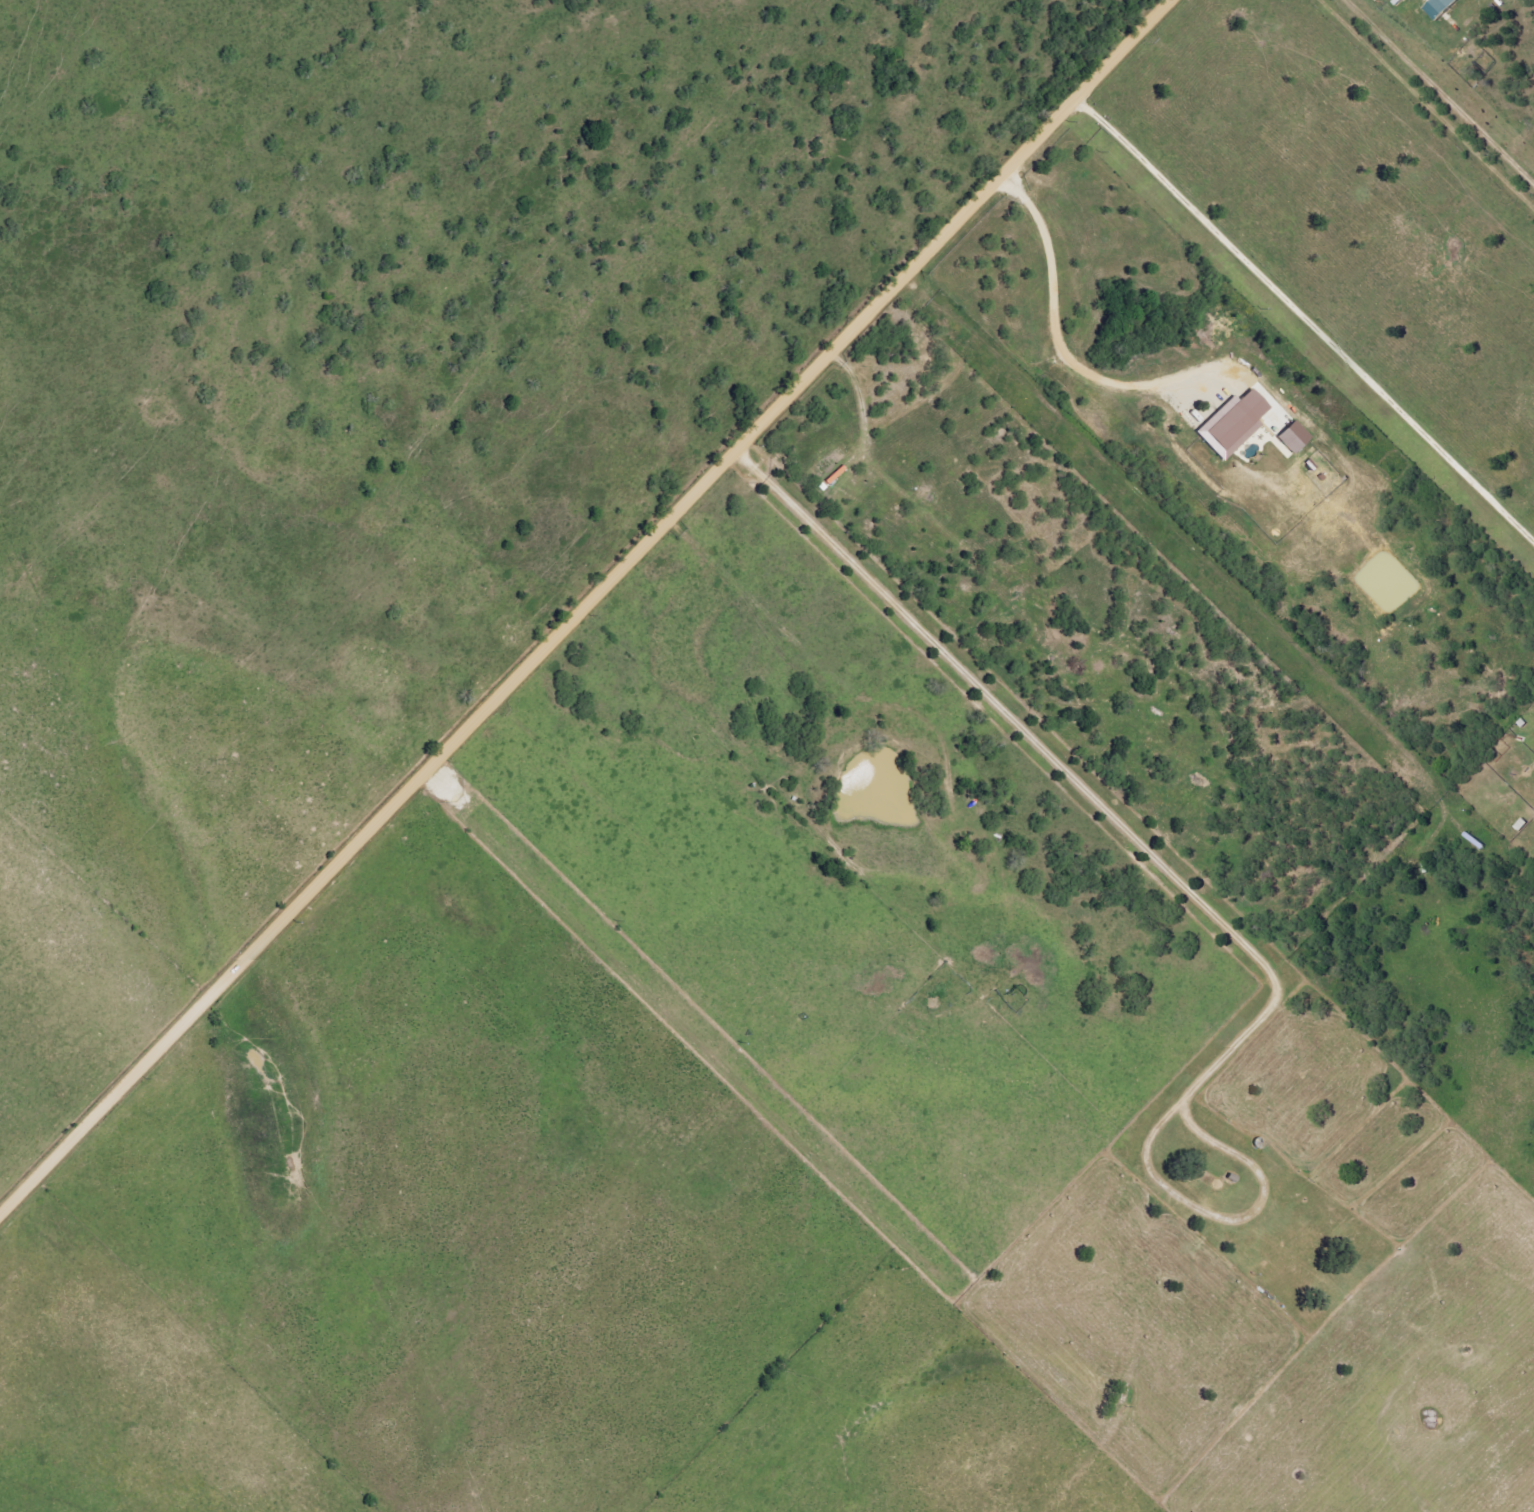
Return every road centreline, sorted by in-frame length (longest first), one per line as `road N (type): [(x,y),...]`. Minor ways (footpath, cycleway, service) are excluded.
road 1 (residential): [(0,1215),(1171,0)]

